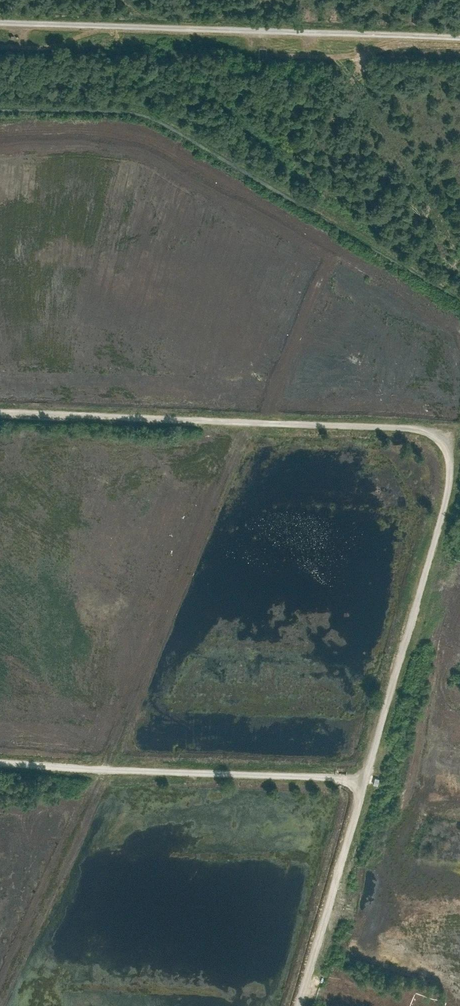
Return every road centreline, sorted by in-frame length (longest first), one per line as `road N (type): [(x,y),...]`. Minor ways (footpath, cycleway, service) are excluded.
road 1 (track): [(300,1005),(442,517),(442,428),(0,410)]
road 2 (track): [(459,36),(0,21)]
road 3 (track): [(0,754),(369,773)]

